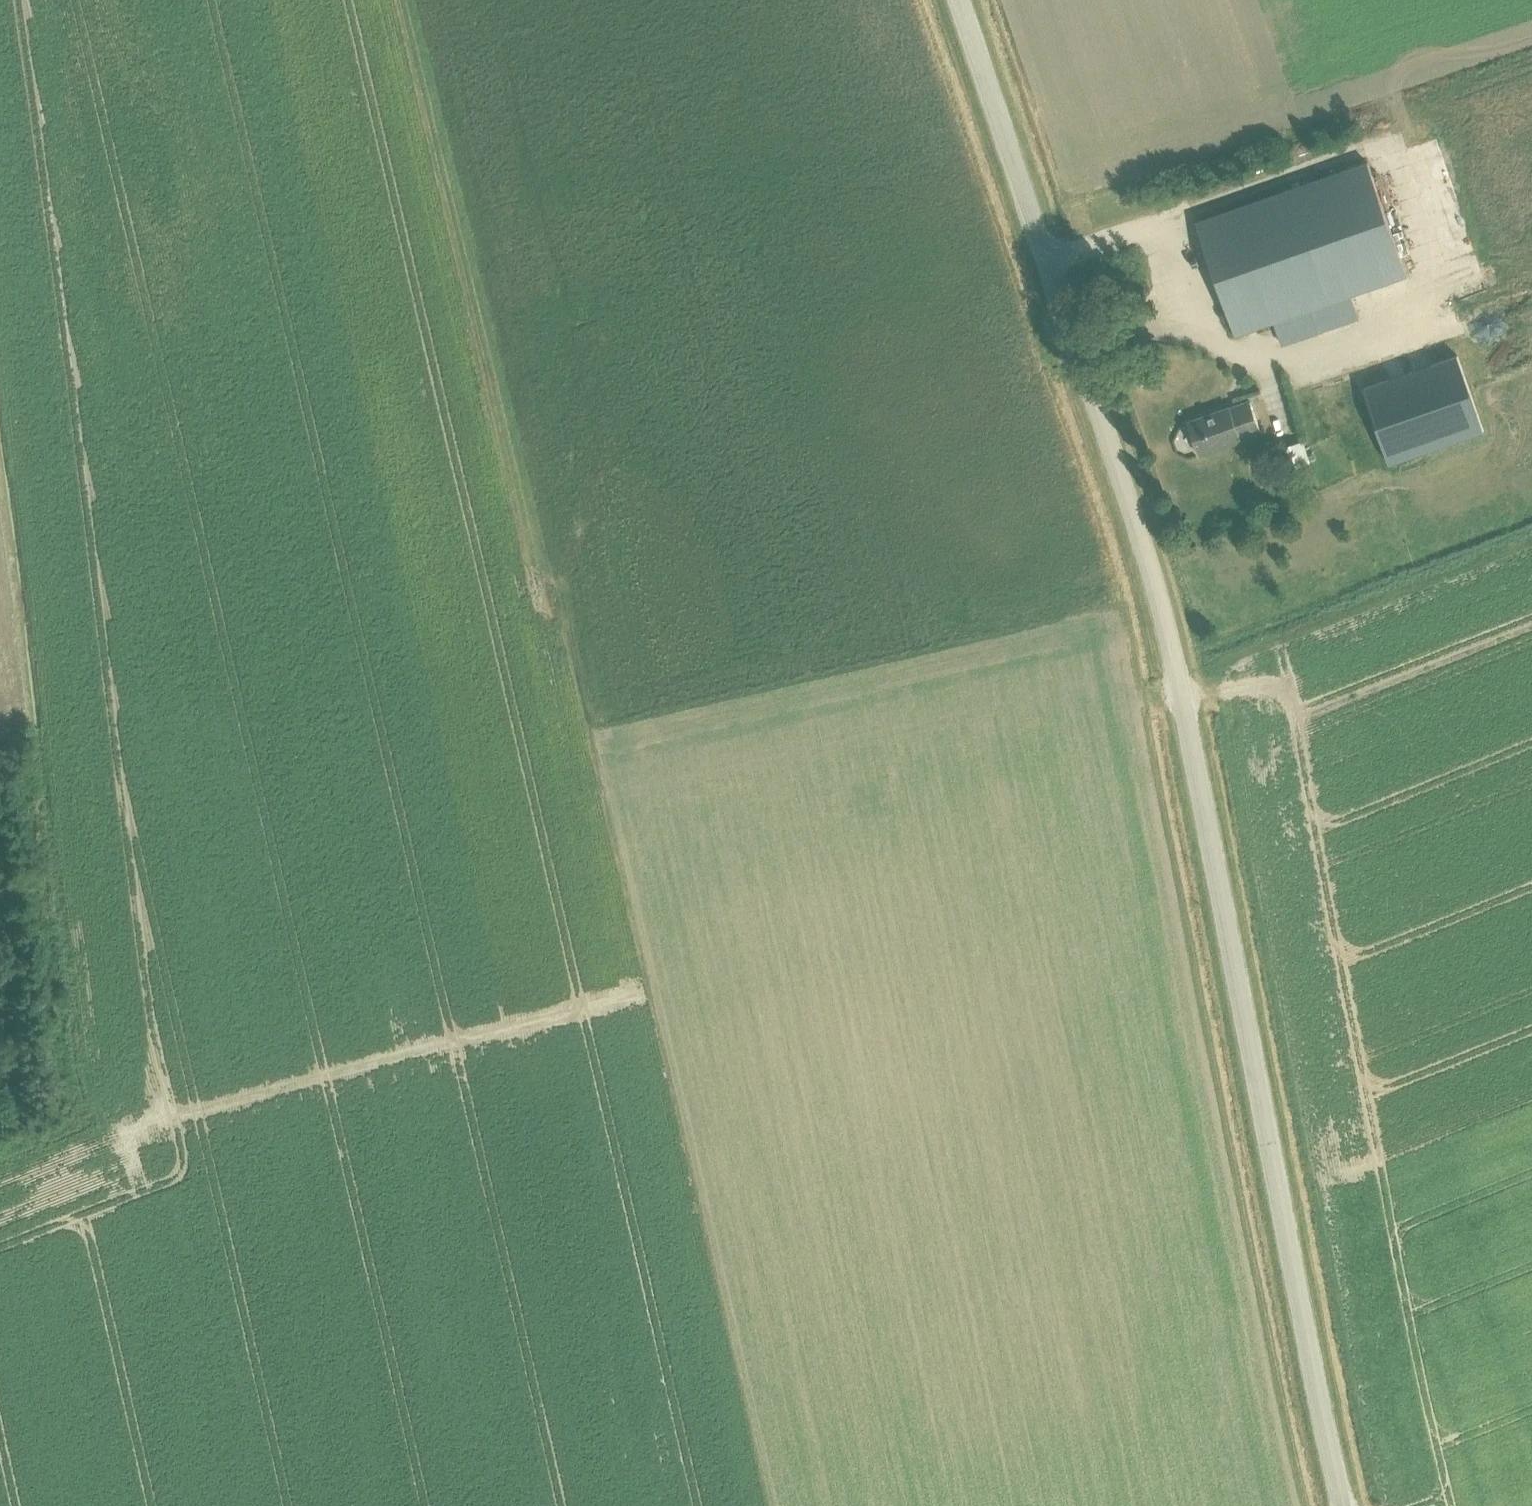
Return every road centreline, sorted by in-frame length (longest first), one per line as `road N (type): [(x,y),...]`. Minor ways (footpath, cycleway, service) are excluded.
road 1 (unclassified): [(1354,1505),(1186,688),(960,0)]

